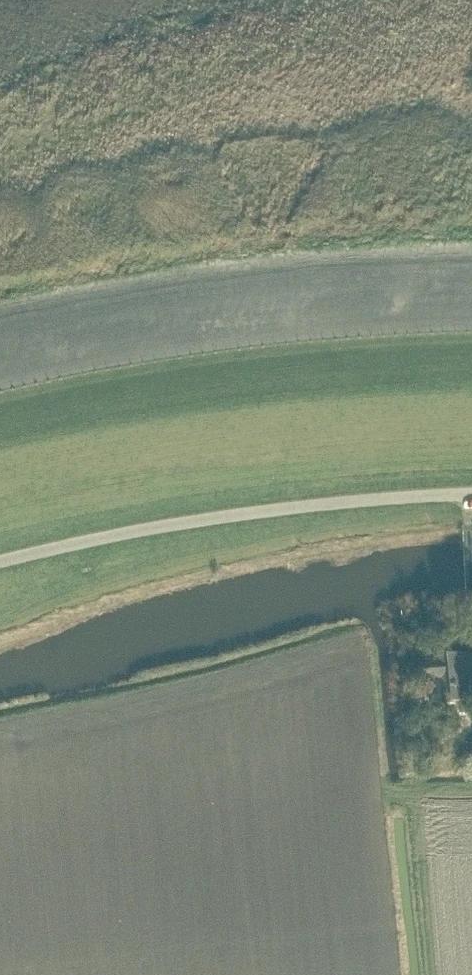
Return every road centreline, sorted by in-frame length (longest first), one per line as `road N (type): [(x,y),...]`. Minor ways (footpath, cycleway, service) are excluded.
road 1 (unclassified): [(0,563),(248,514),(471,494)]

